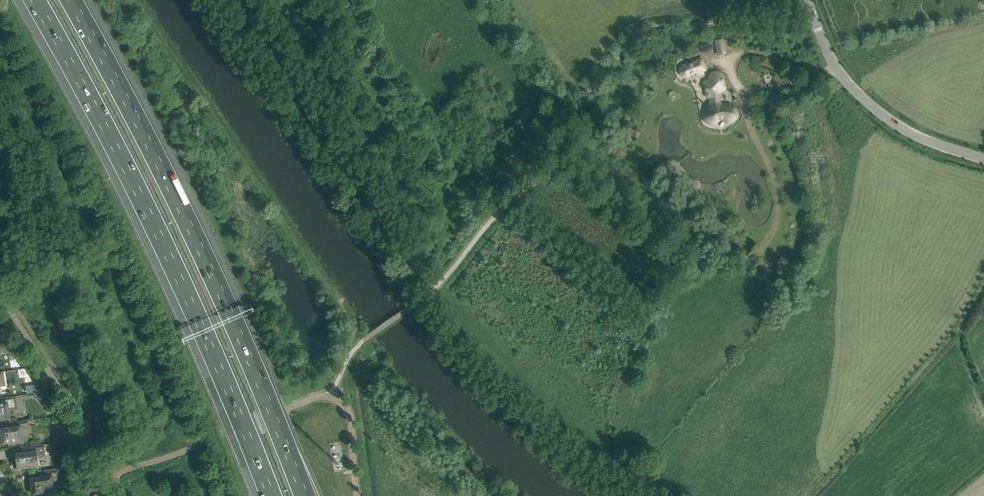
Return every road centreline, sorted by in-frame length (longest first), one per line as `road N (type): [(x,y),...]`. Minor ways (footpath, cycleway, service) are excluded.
road 1 (motorway): [(39,0),(129,166),(270,495)]
road 2 (motorway): [(305,495),(194,228),(75,0)]
road 3 (unclassified): [(983,162),(875,114),(840,74),(810,0)]

